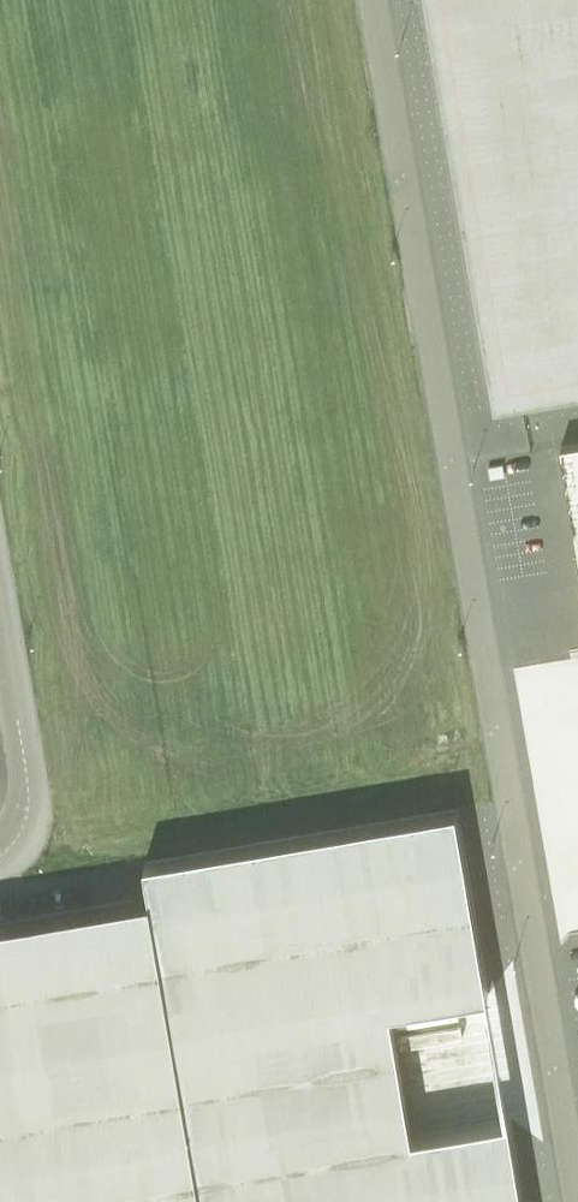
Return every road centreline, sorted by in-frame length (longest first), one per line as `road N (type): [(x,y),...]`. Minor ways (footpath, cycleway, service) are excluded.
road 1 (unclassified): [(577,1186),(370,0)]
road 2 (unclassified): [(0,610),(26,762),(19,813),(0,844)]

